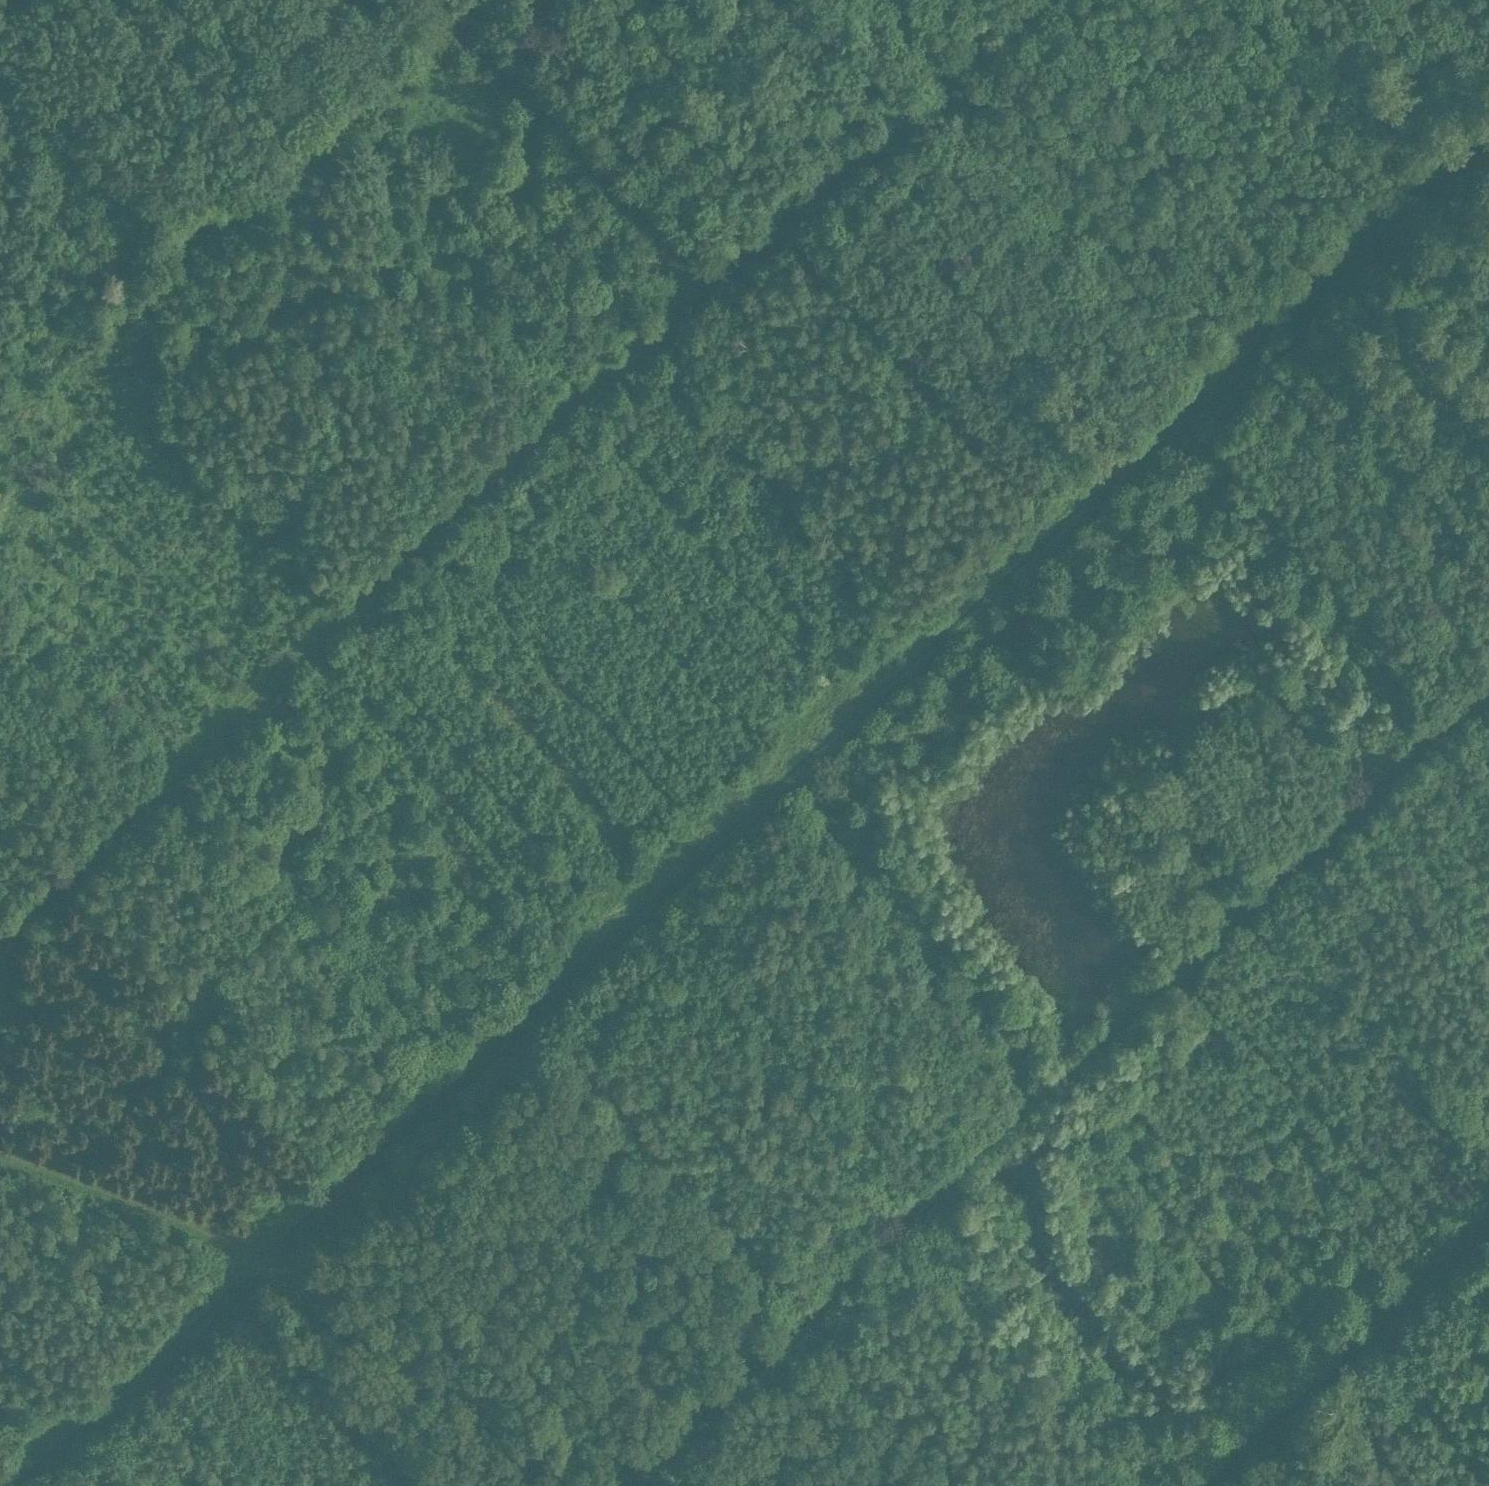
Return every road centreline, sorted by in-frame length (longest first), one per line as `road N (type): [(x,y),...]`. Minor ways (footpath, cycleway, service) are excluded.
road 1 (track): [(0,926),(959,49)]
road 2 (track): [(1488,686),(649,1447)]
road 3 (track): [(649,1447),(462,1379),(360,1327),(192,1224),(0,1152)]

